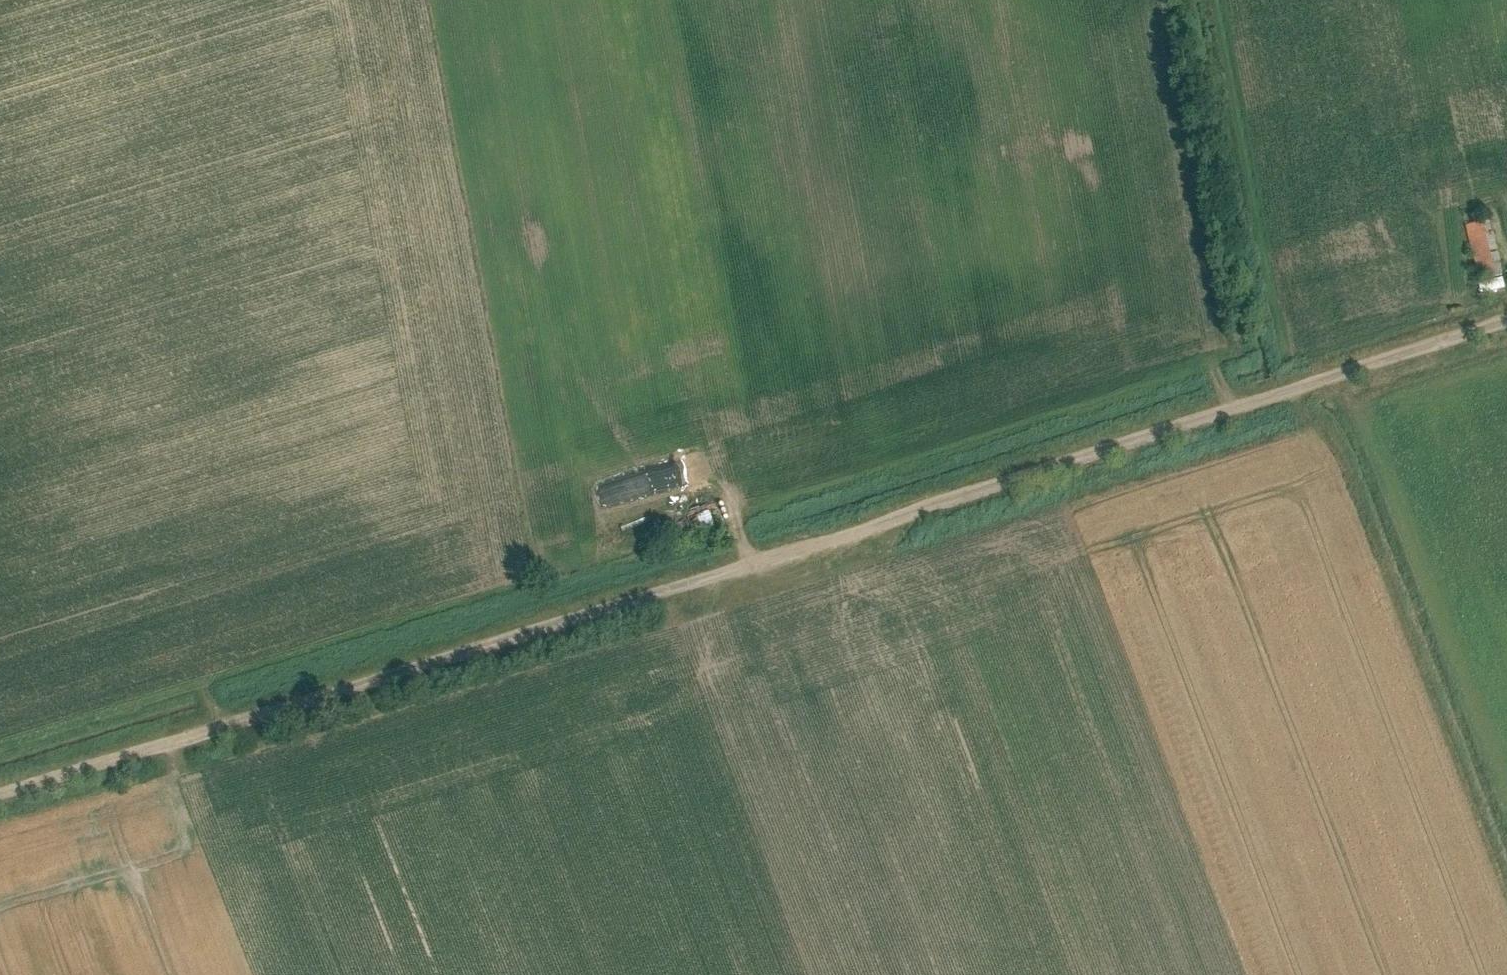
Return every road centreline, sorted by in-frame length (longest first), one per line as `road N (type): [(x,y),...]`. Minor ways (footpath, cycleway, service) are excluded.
road 1 (unclassified): [(1506,303),(0,778)]

